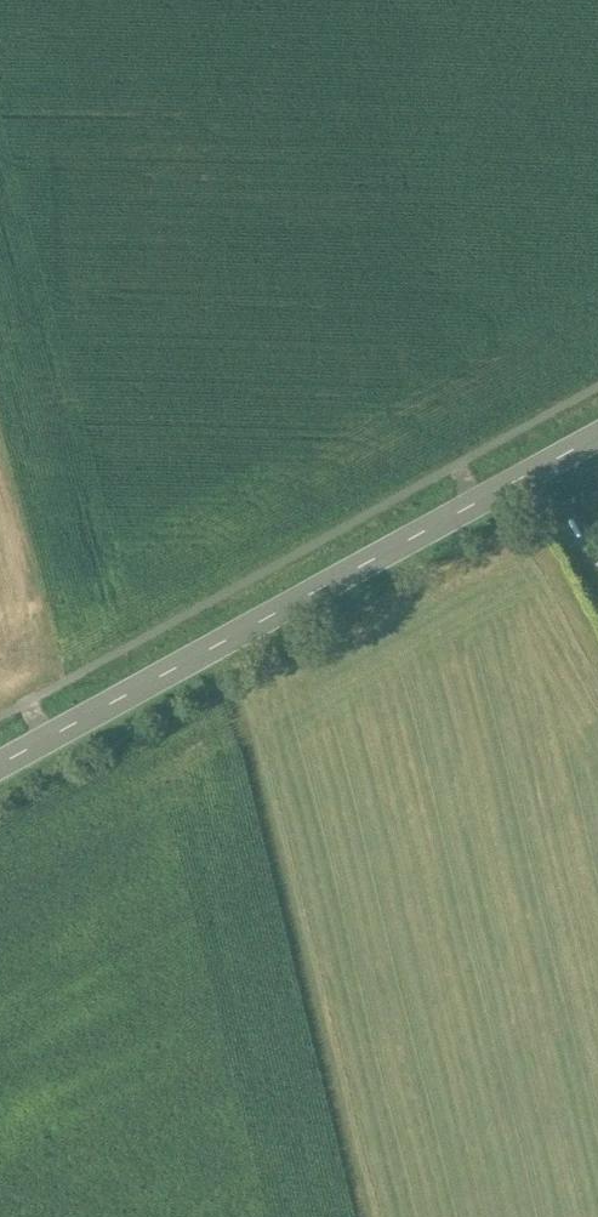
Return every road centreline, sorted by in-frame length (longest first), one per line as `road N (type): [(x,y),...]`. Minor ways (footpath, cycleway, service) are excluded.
road 1 (tertiary): [(597,449),(0,773)]

